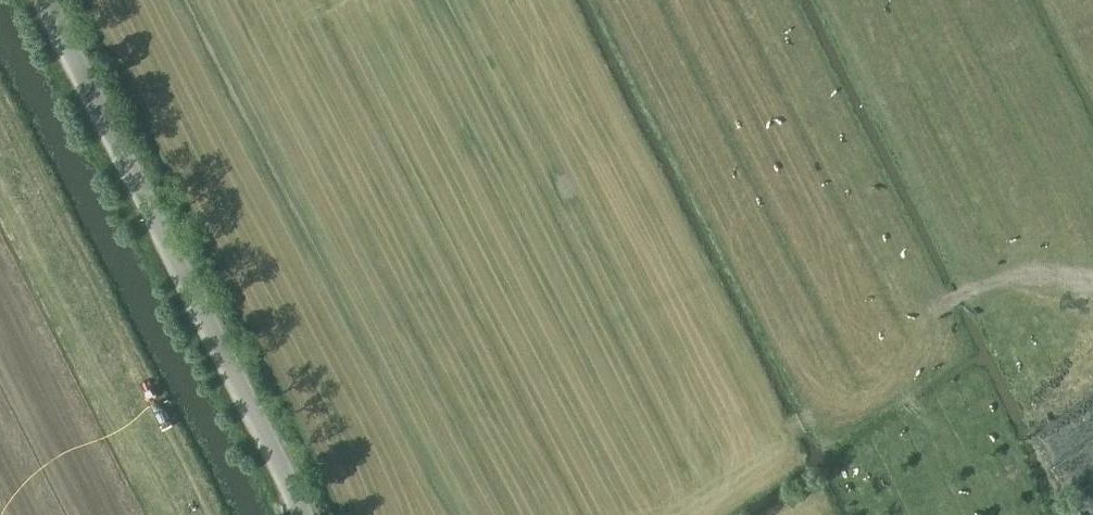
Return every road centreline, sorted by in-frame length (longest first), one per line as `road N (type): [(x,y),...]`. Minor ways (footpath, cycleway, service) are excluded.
road 1 (unclassified): [(309,514),(50,0)]

